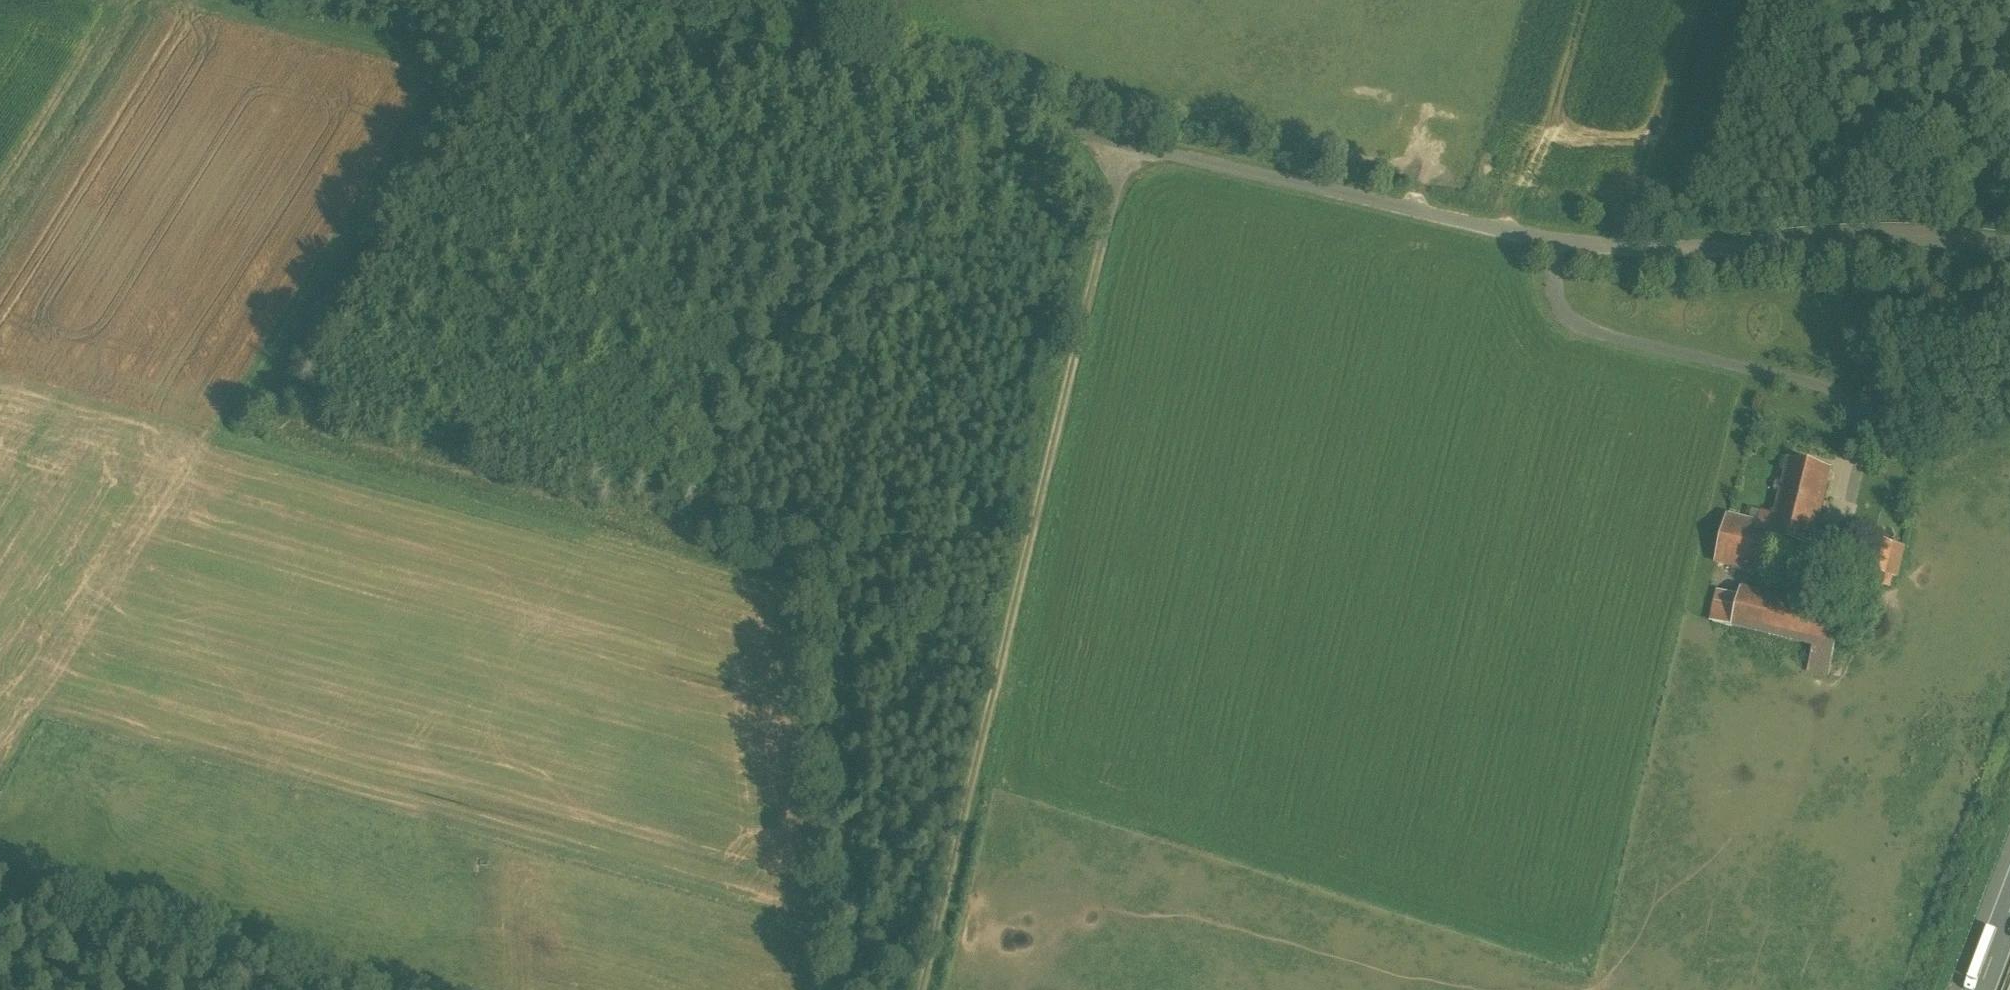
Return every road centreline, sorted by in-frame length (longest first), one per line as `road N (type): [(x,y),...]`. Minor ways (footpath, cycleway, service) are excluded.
road 1 (unclassified): [(486,0),(1558,242),(2009,251)]
road 2 (track): [(931,989),(1126,139)]

